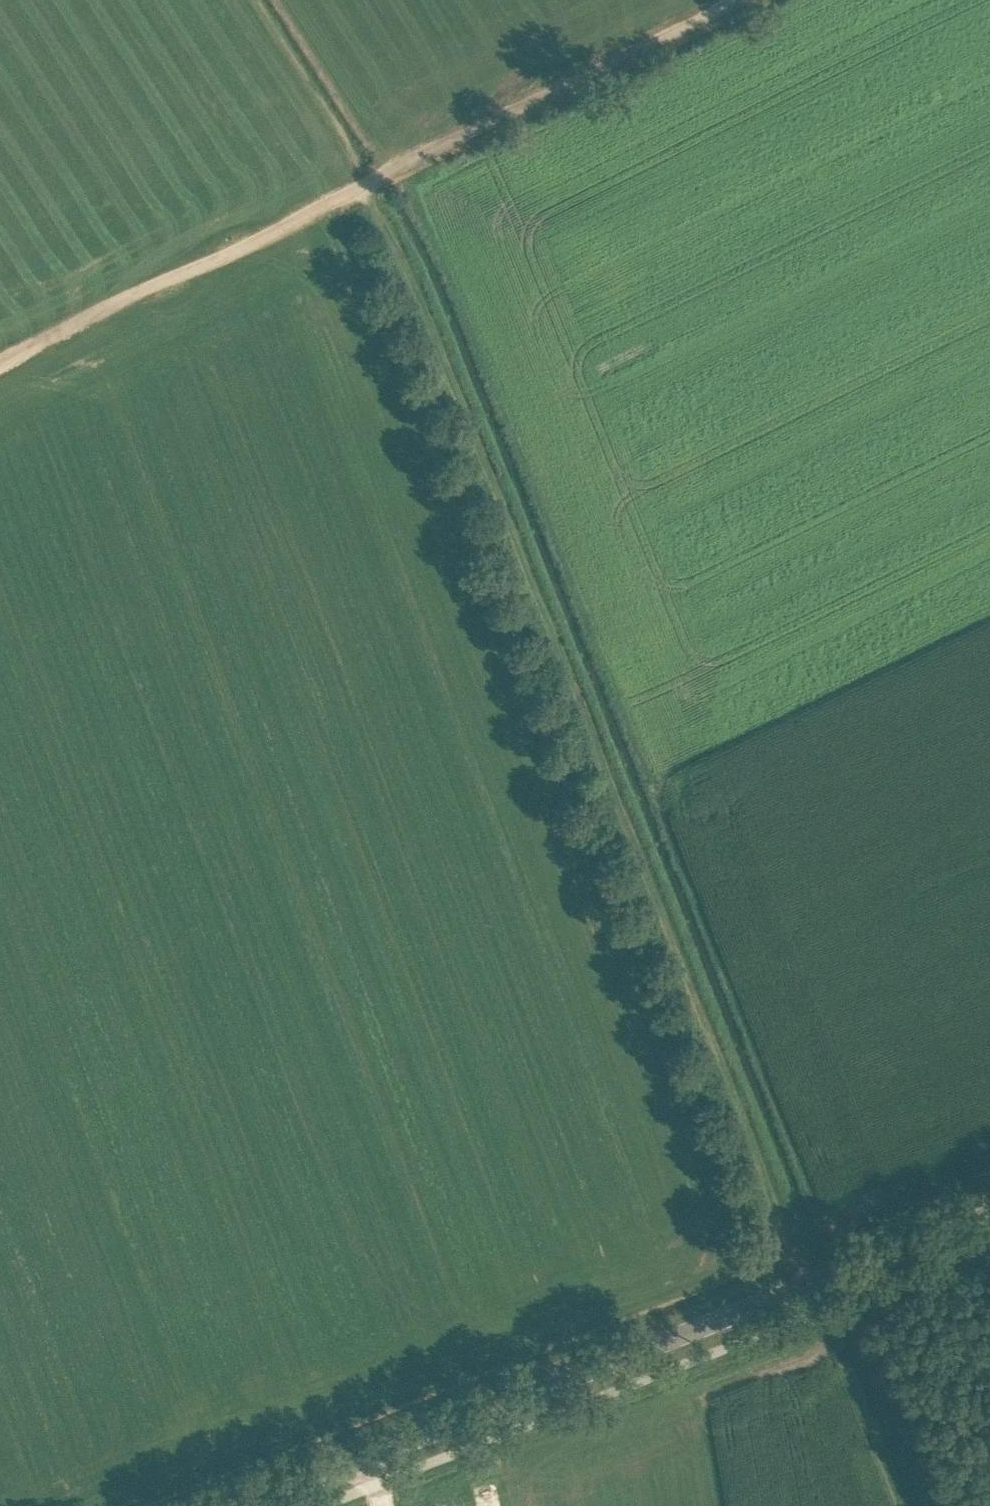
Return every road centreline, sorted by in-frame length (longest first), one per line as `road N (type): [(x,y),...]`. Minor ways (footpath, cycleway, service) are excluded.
road 1 (track): [(747,0),(0,370)]
road 2 (tertiary): [(235,1505),(989,1212)]

